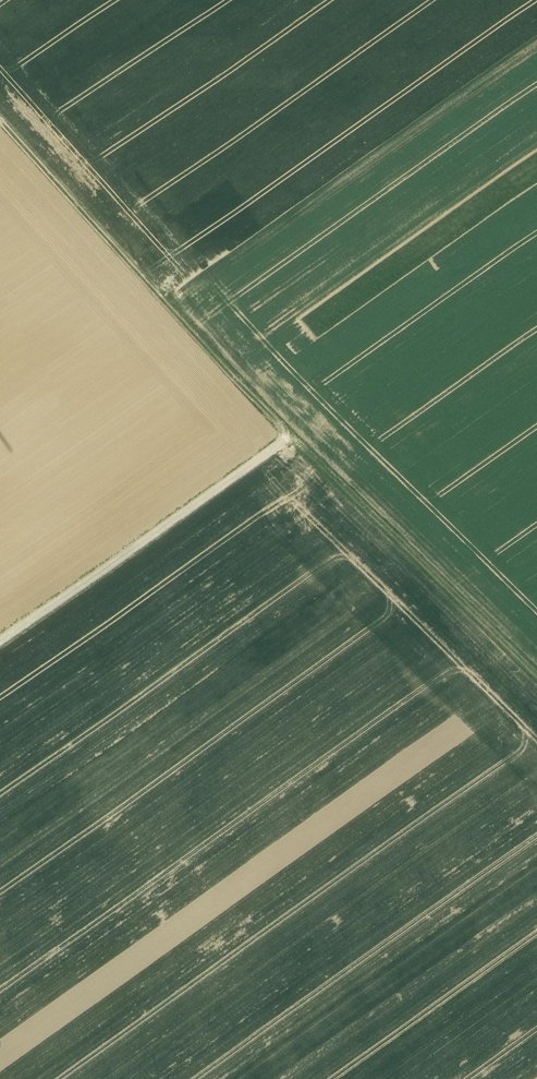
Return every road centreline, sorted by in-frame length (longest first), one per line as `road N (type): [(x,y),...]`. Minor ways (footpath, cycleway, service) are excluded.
road 1 (track): [(0,125),(297,445),(536,680)]
road 2 (track): [(0,650),(291,438)]

